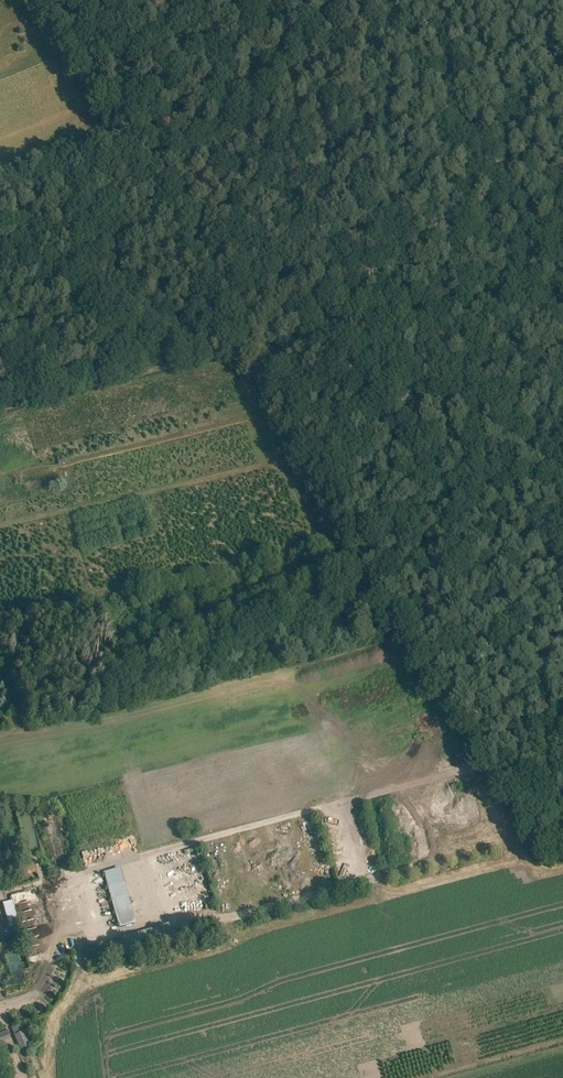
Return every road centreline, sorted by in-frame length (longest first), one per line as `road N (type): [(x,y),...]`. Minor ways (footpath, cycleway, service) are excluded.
road 1 (track): [(562,907),(59,1043),(53,1033),(85,938)]
road 2 (track): [(261,344),(491,292),(562,309)]
road 3 (track): [(246,347),(0,406)]

